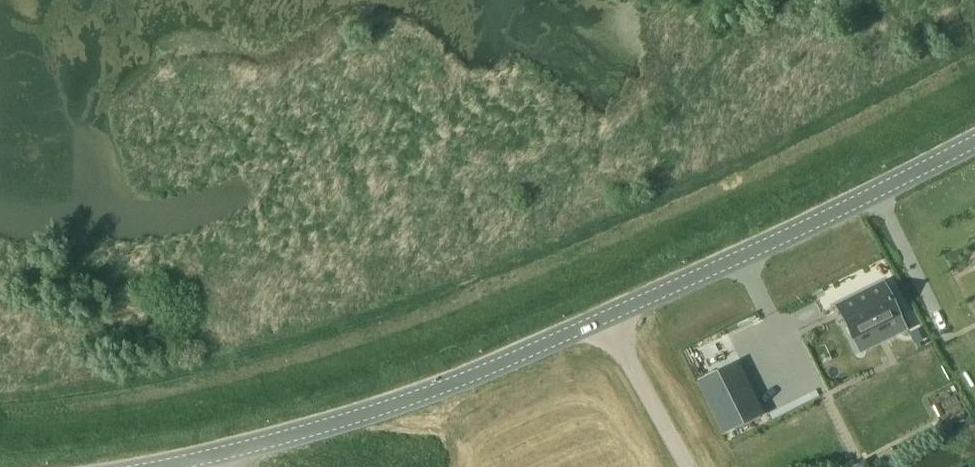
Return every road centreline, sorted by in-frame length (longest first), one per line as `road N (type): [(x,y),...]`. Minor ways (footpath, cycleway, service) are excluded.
road 1 (tertiary): [(157,466),(434,389),(706,271),(974,140)]

